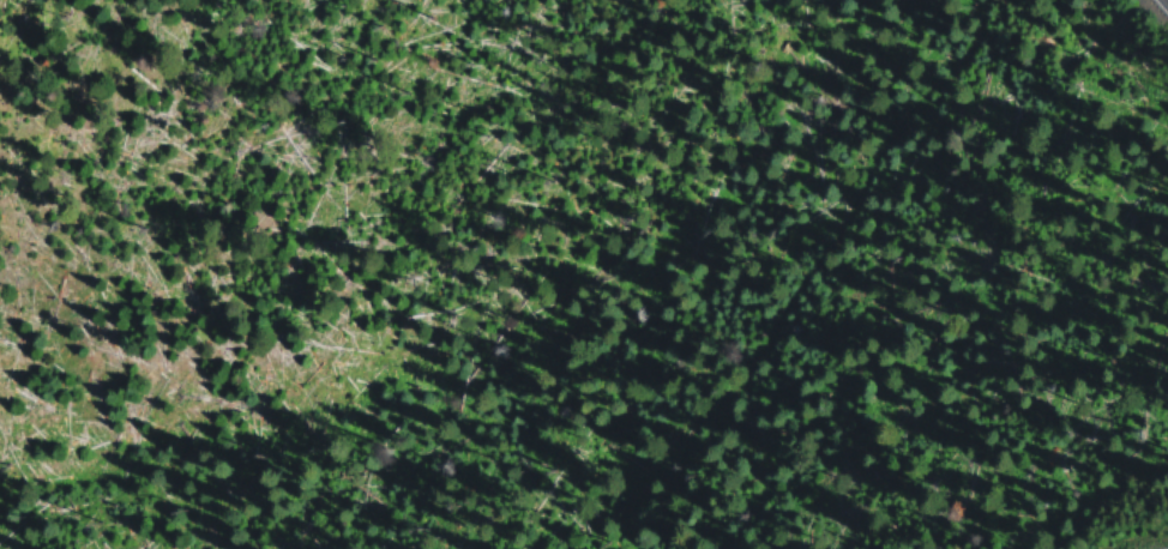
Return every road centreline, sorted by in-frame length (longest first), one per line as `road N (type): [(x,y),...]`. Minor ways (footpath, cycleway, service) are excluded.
road 1 (track): [(626,548),(819,258),(923,0)]

